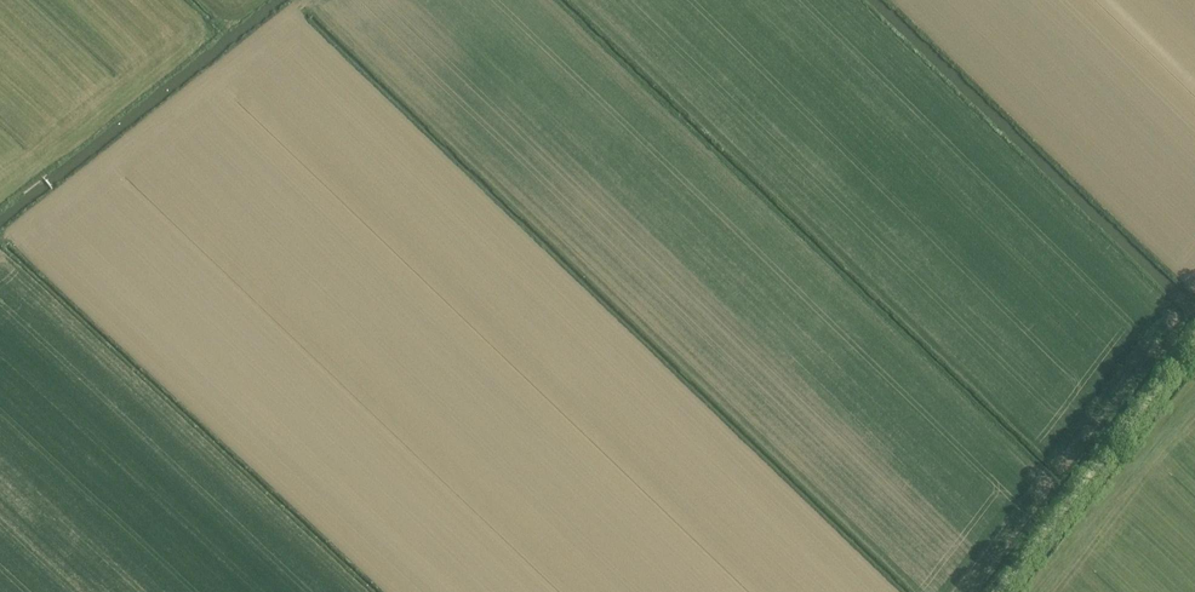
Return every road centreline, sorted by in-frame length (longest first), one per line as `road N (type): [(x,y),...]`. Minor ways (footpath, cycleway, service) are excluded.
road 1 (unclassified): [(1003,591),(1194,339)]

